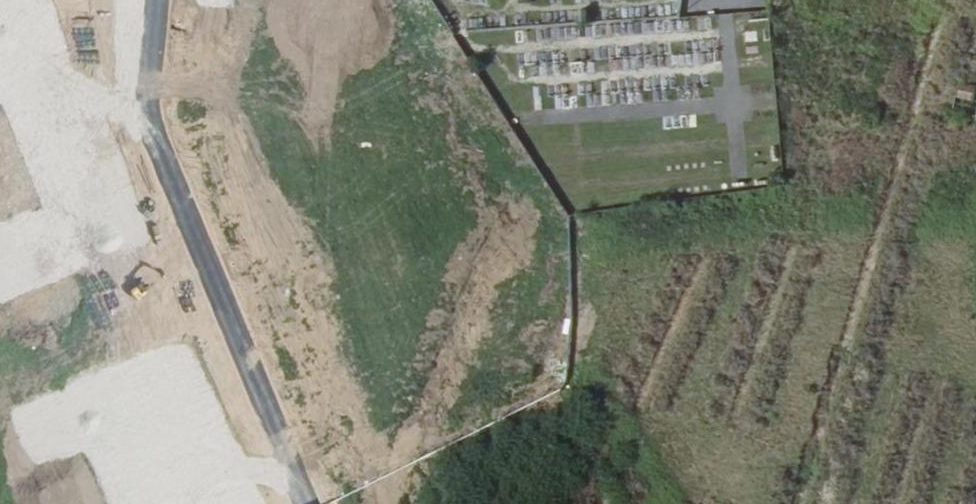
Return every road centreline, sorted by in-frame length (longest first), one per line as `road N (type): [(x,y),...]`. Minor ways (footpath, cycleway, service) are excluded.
road 1 (residential): [(155,0),(147,123),(310,503)]

